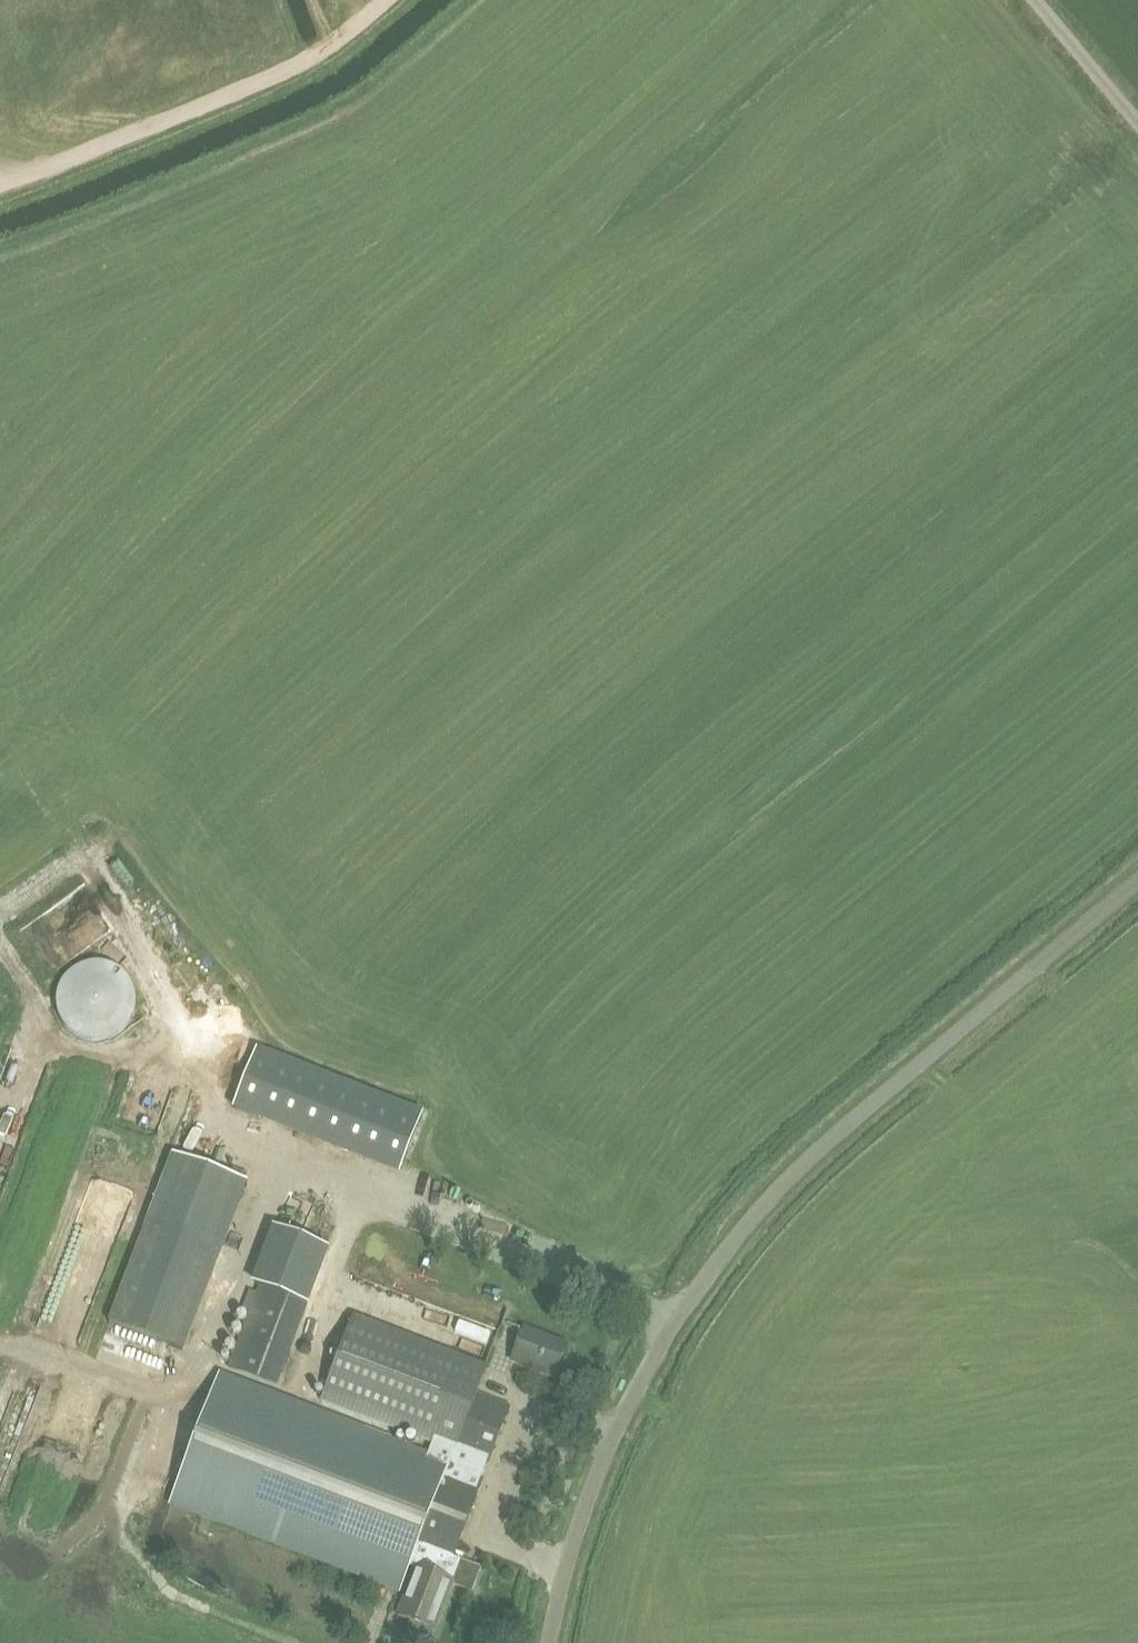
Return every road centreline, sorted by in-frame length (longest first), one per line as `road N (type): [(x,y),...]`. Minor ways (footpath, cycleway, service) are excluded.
road 1 (unclassified): [(553,1642),(599,1481),(631,1407),(678,1323),(725,1261),(821,1156),(1137,888)]

